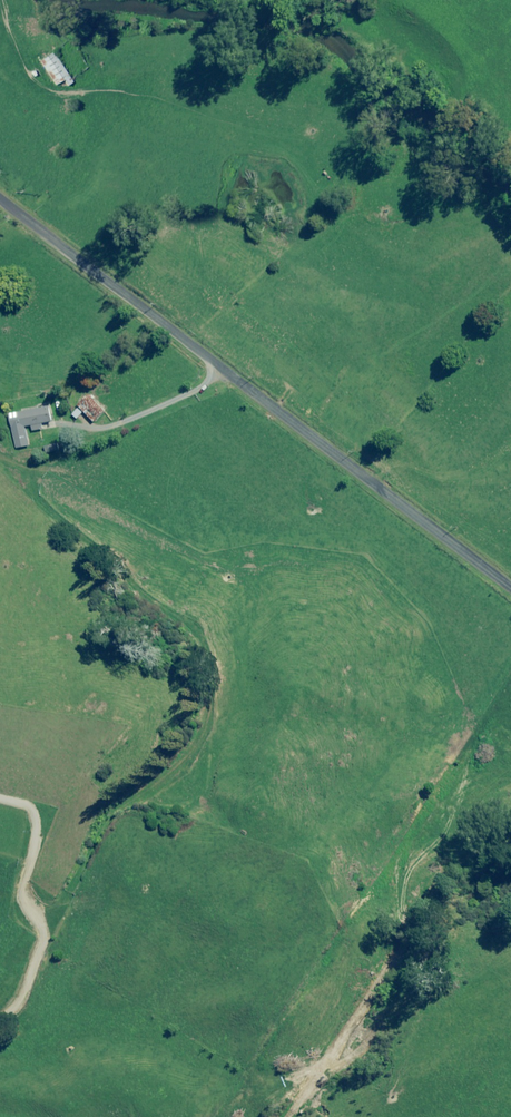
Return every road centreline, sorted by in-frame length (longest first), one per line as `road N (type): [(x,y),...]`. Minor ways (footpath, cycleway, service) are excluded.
road 1 (track): [(0,1008),(108,830),(196,735),(221,666),(58,503),(85,427),(203,389),(227,369)]
road 2 (unclassified): [(0,201),(510,588)]
road 3 (track): [(275,1116),(387,971),(422,889),(510,840)]

